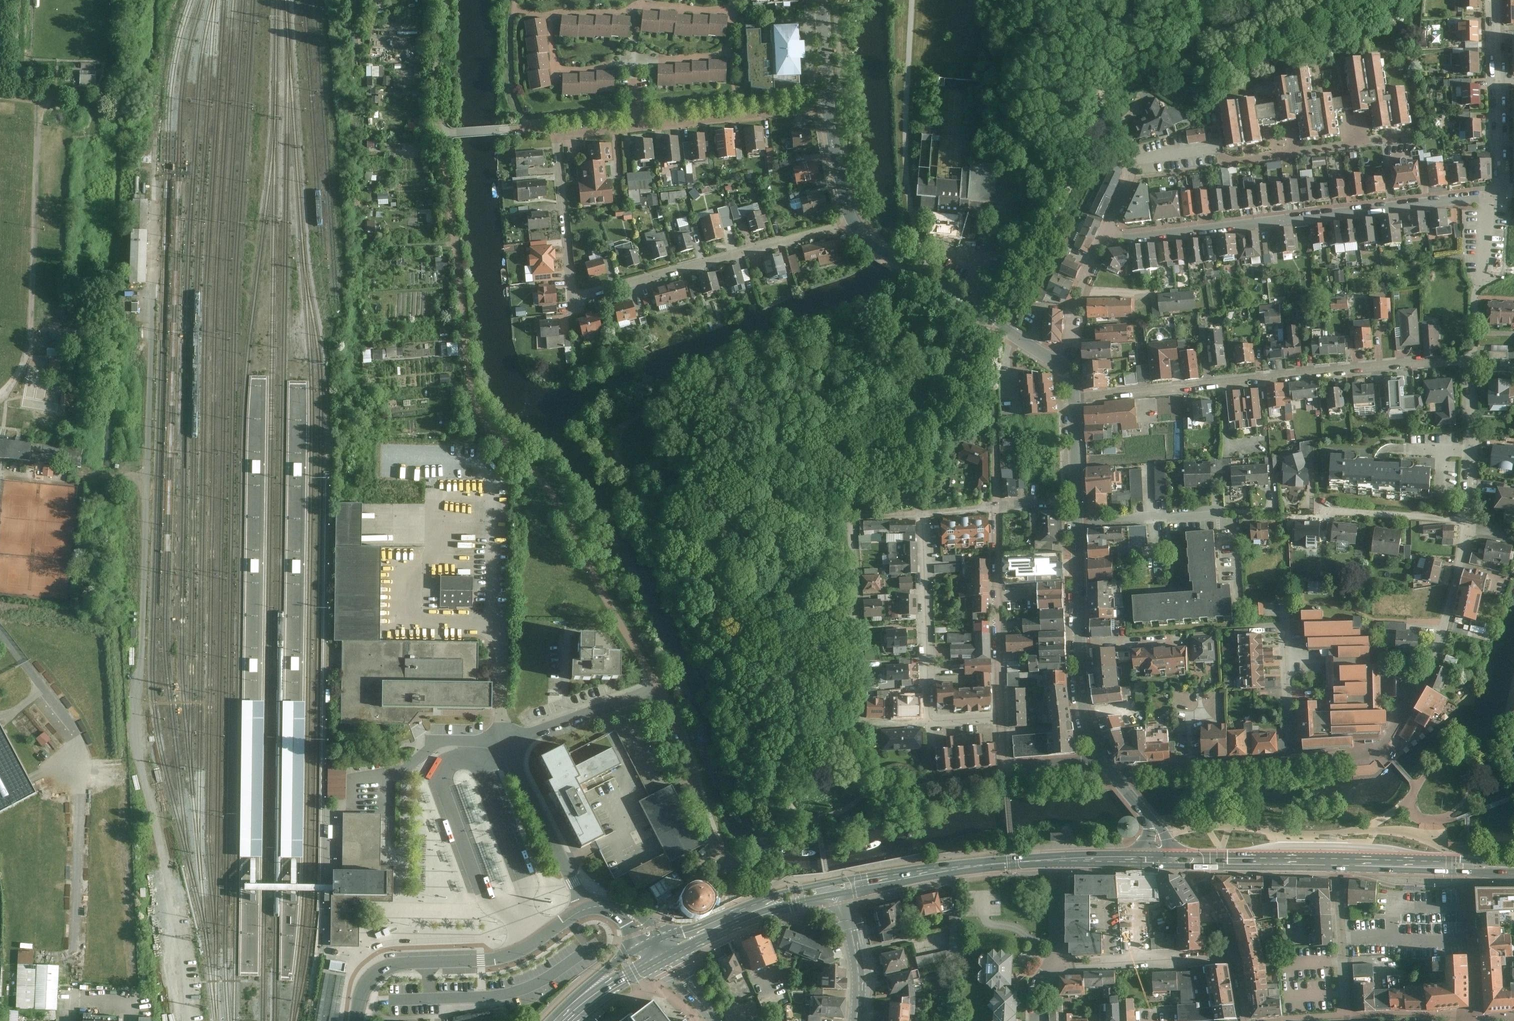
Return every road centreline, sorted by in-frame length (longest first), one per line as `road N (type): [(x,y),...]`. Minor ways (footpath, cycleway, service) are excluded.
road 1 (residential): [(853,223),(573,299),(557,133)]
road 2 (residential): [(1075,400),(1471,359)]
road 3 (residential): [(1494,198),(1107,241)]
road 4 (residential): [(557,133),(828,106)]
road 5 (residential): [(860,692),(853,517),(920,512)]
road 6 (tertiary): [(1079,521),(1085,706),(1101,757)]
road 7 (tertiary): [(873,246),(1066,367)]
road 8 (tertiary): [(1060,860),(845,889)]
road 9 (residential): [(536,943),(500,959),(385,968),(365,986),(357,1020)]
road 10 (residential): [(997,506),(1002,717)]
road 11 (residential): [(927,722),(920,512)]
road 12 (residential): [(1494,198),(1501,161),(1495,0)]
road 13 (tertiary): [(845,889),(754,911),(661,950)]
road 14 (residential): [(1296,760),(1380,749),(1430,666)]
road 15 (residential): [(515,749),(518,772),(588,908)]
road 16 (residential): [(1116,779),(1141,769),(1289,761)]
road 17 (residential): [(1107,241),(1134,162),(1218,148)]
road 18 (residential): [(1467,524),(1471,359)]
road 19 (residential): [(1471,359),(1494,198)]
road 20 (residential): [(1213,960),(1055,966)]
road 21 (residential): [(1289,761),(1284,603)]
road 22 (residential): [(1339,863),(1347,1020)]
road 23 (residential): [(1479,1018),(1466,868)]
road 24 (residential): [(1430,666),(1467,524)]
road 25 (residential): [(1079,521),(1225,513)]
road 26 (residential): [(1002,717),(1005,766),(1101,757)]
road 27 (tertiary): [(1339,863),(1198,861)]
road 28 (residential): [(1066,367),(1084,290),(1107,241)]
road 29 (tertiary): [(857,1020),(859,975),(845,889)]
road 30 (residential): [(1347,1020),(1479,1018)]
road 31 (tertiary): [(1466,868),(1339,863)]
road 32 (tertiary): [(853,223),(828,106)]

